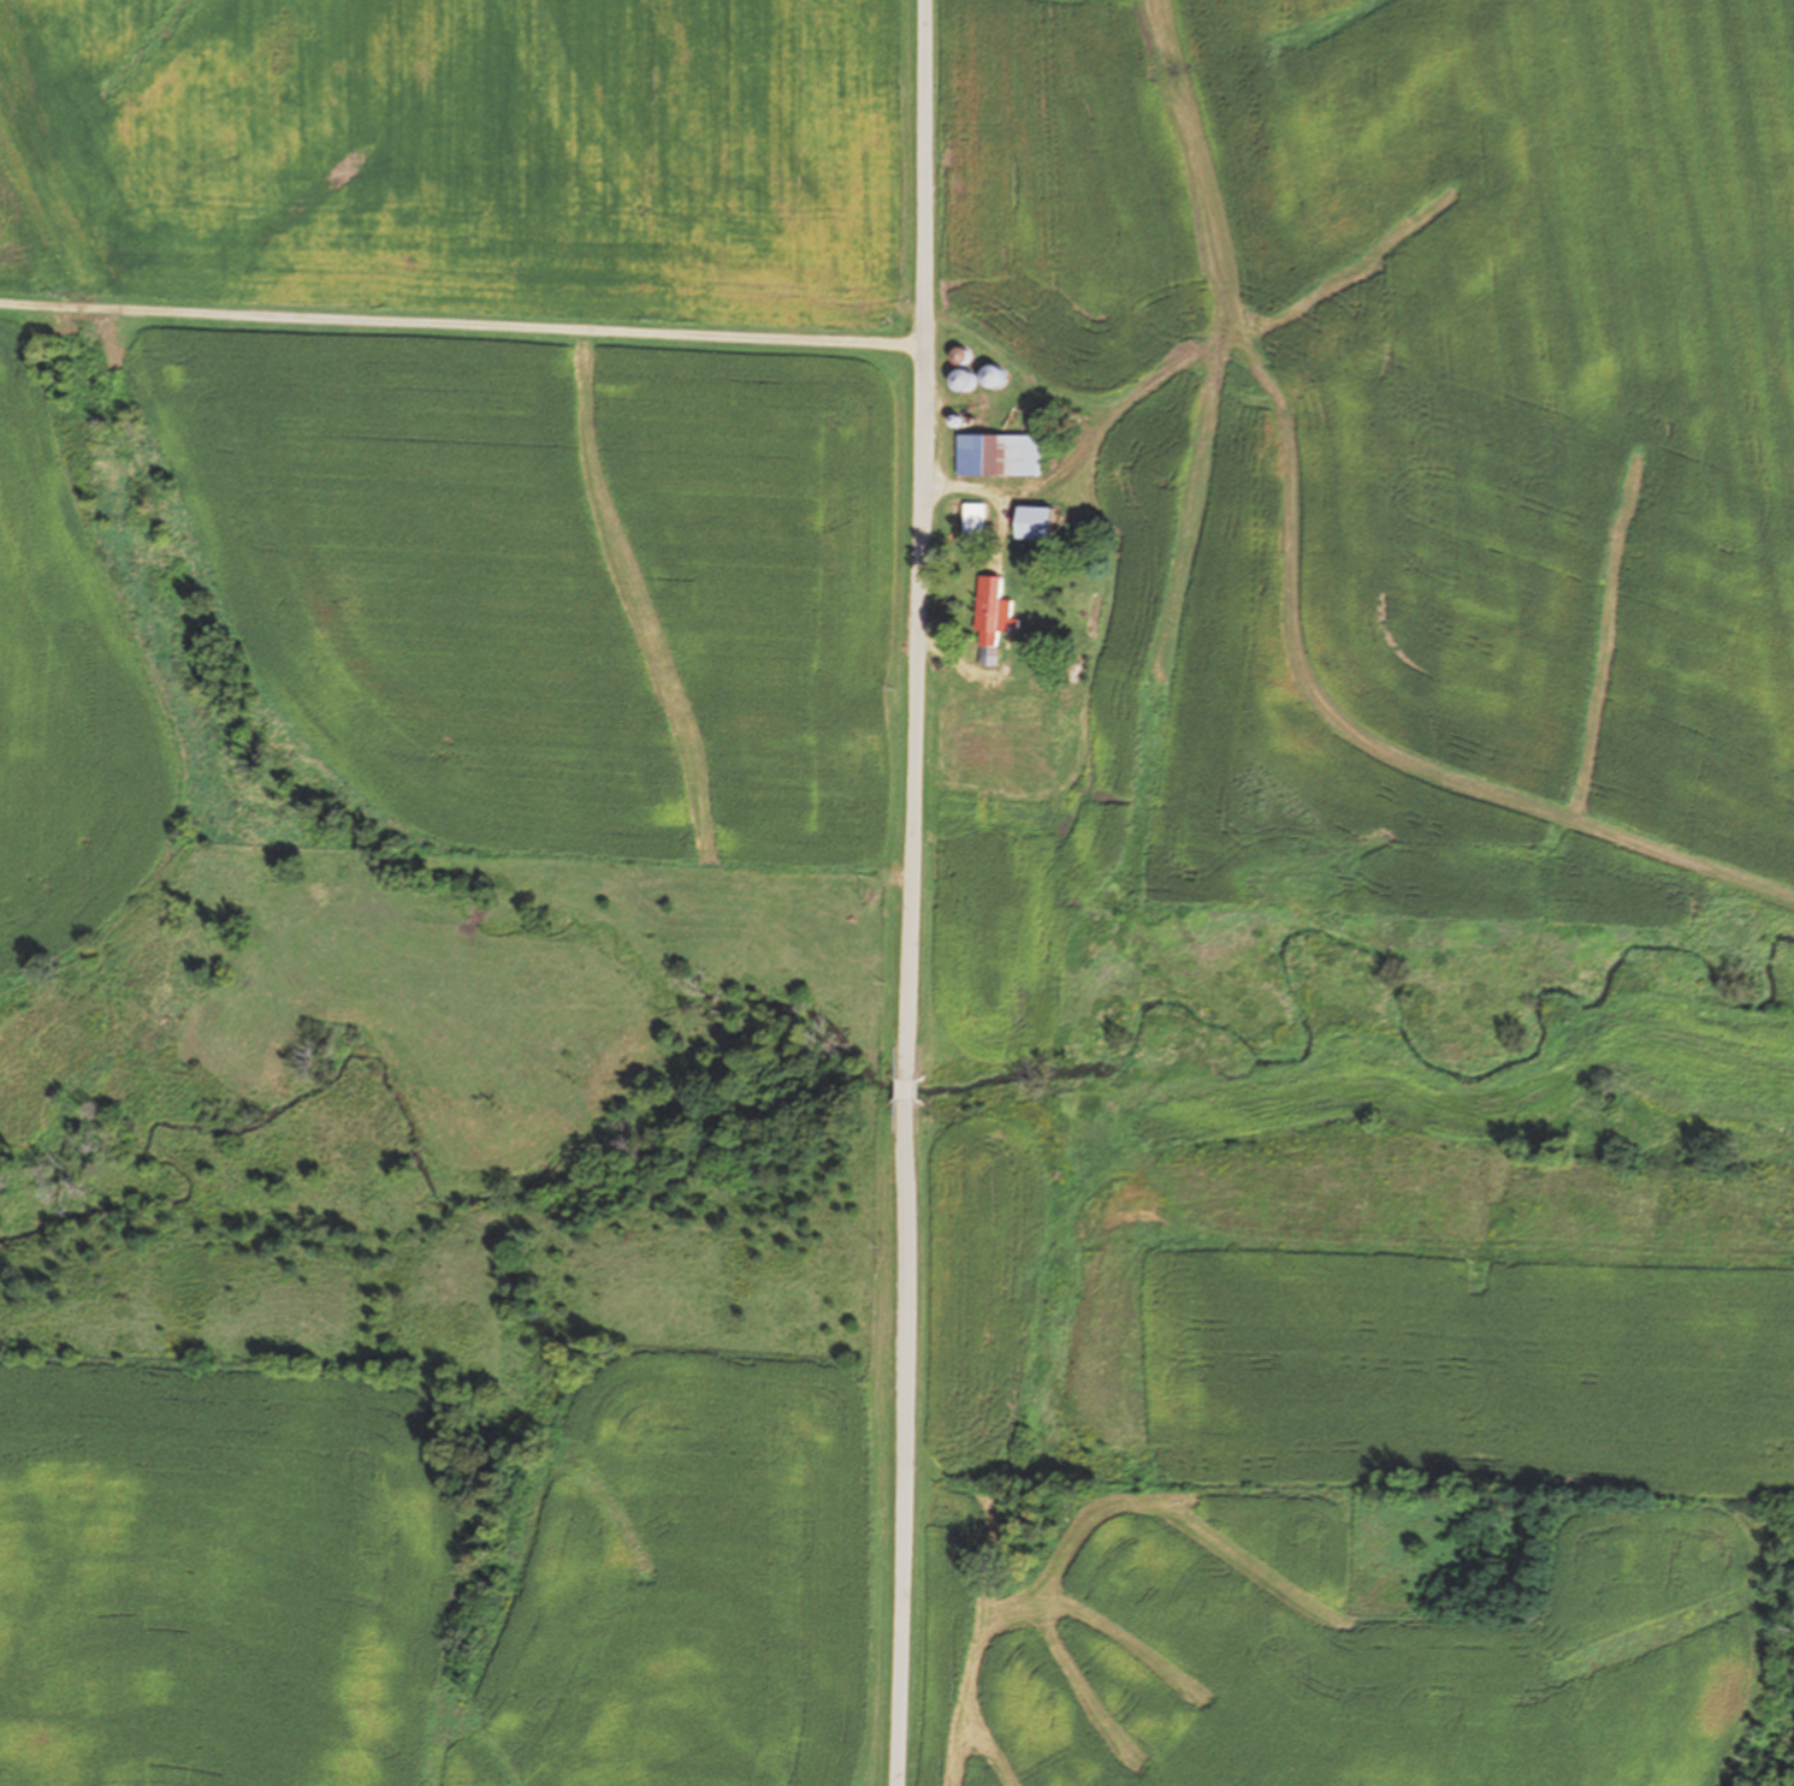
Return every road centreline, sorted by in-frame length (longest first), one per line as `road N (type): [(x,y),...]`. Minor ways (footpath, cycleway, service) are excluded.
road 1 (residential): [(899,1785),(929,0)]
road 2 (residential): [(925,340),(487,330),(0,304)]

